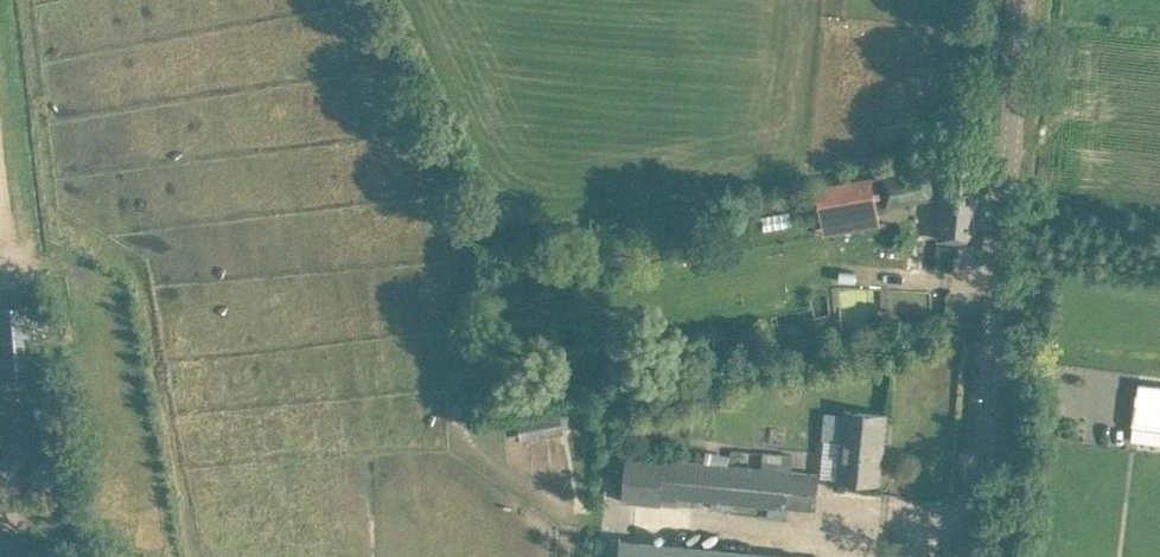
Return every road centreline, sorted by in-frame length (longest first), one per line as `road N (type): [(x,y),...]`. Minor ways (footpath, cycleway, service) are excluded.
road 1 (tertiary): [(972,556),(1026,0)]

